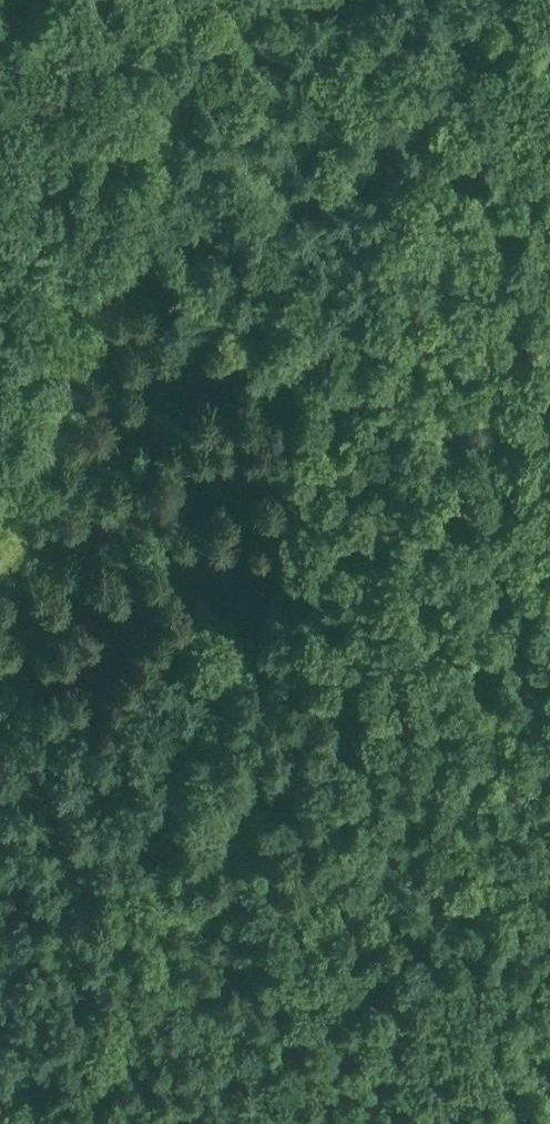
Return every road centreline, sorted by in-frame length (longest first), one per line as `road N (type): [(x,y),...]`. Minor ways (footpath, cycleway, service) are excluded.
road 1 (track): [(3,502),(549,734)]
road 2 (track): [(210,0),(0,511)]
road 3 (track): [(349,1123),(360,659)]

